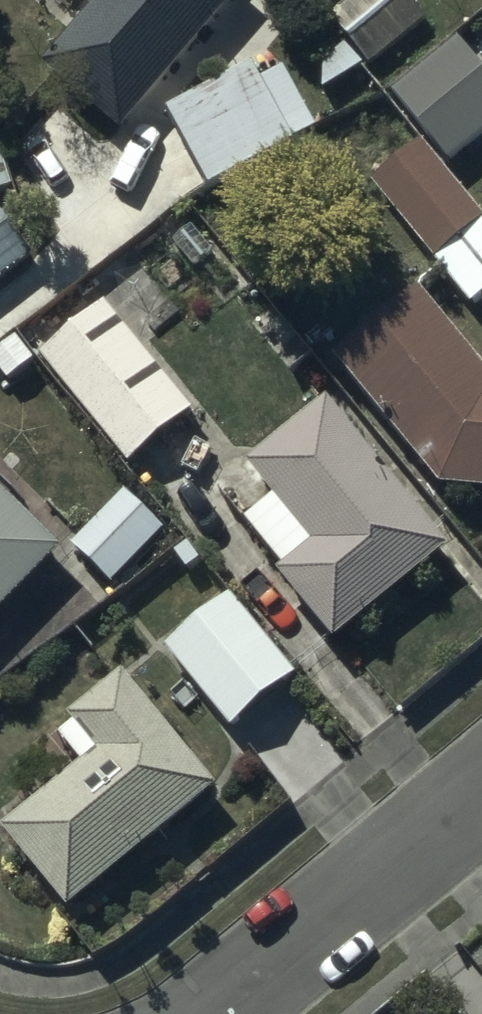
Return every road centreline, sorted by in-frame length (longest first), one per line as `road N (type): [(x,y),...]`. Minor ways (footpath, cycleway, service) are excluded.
road 1 (residential): [(481,794),(213,1013)]

